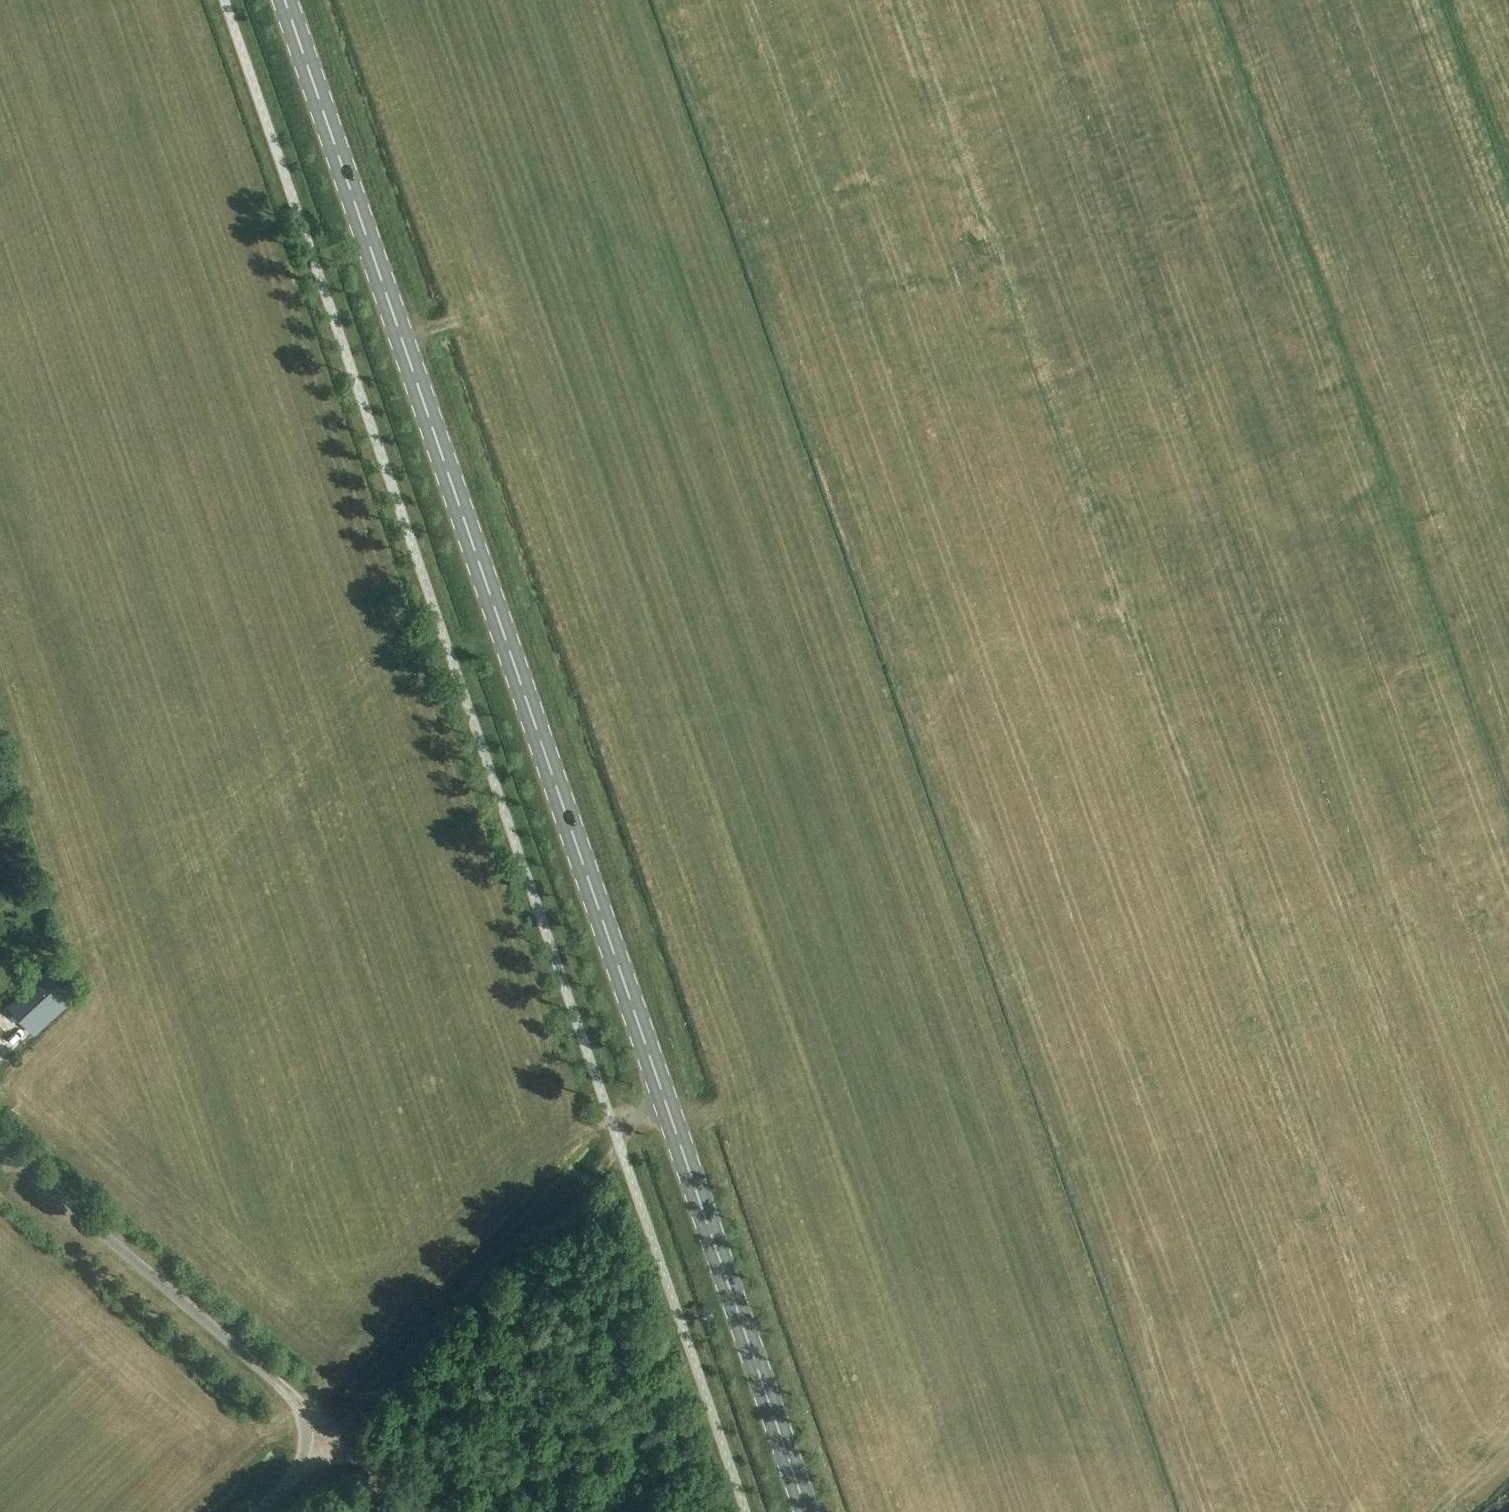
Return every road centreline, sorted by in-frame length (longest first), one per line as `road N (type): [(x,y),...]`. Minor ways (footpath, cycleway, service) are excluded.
road 1 (primary): [(806,1511),(285,0)]
road 2 (unclassified): [(255,1511),(305,1458),(310,1440),(301,1407),(0,1149)]
road 3 (track): [(424,1511),(353,1451),(310,1440)]

